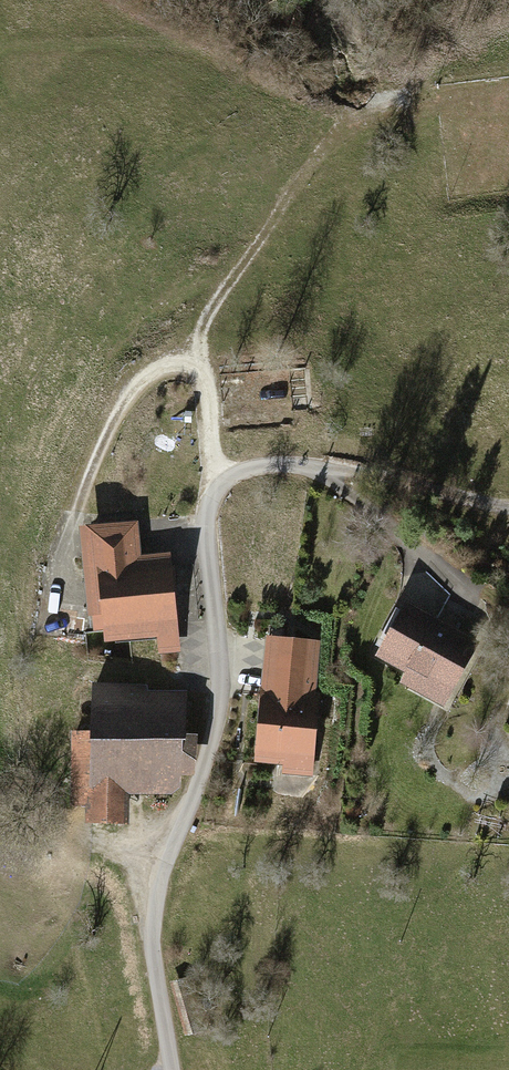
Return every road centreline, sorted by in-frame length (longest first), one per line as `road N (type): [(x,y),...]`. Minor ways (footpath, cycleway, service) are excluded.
road 1 (unclassified): [(174,1069),(154,913),(218,716),(211,506),(252,472),(282,467),(378,478)]
road 2 (track): [(230,484),(213,453),(202,325),(222,282),(349,118)]
road 3 (track): [(378,478),(508,509)]

